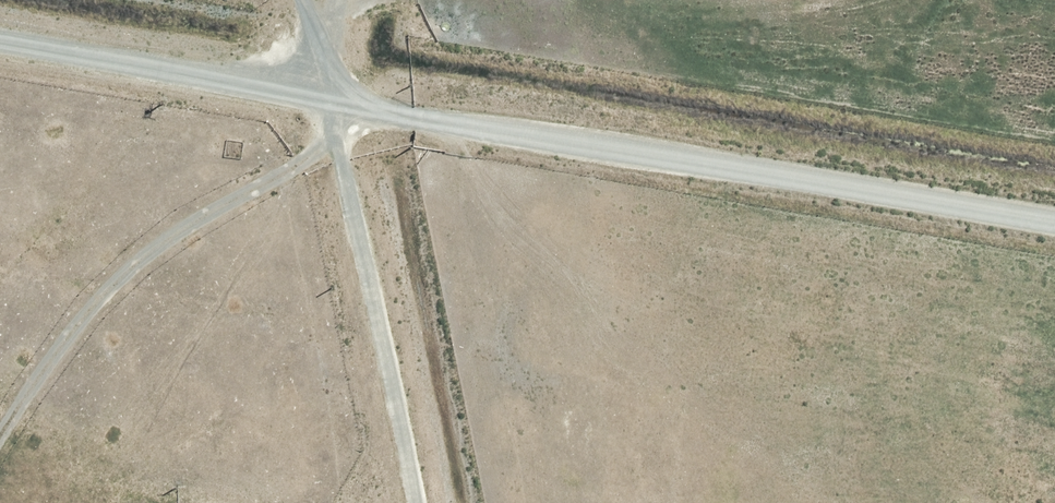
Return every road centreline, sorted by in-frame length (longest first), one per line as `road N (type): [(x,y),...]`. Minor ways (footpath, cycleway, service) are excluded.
road 1 (unclassified): [(0,43),(1054,221)]

